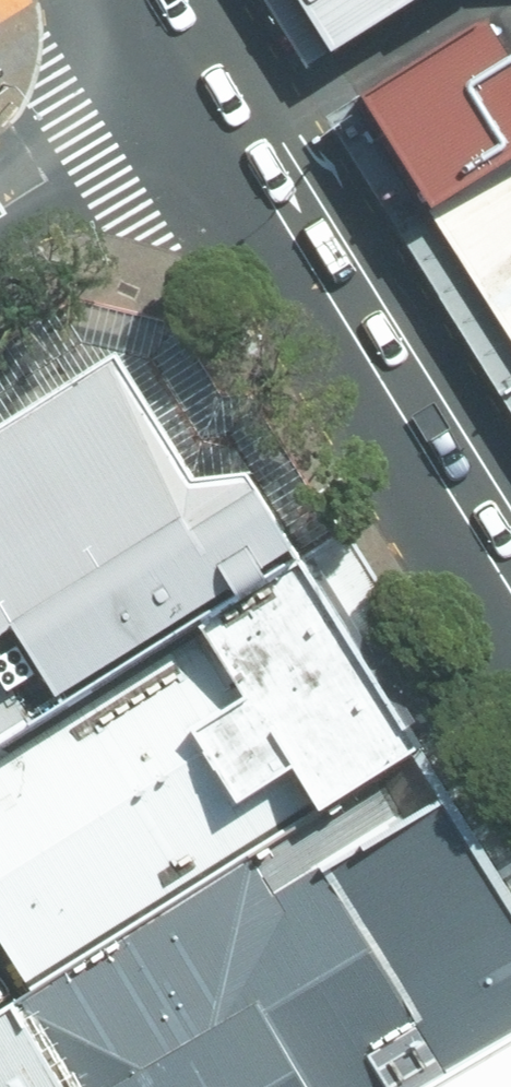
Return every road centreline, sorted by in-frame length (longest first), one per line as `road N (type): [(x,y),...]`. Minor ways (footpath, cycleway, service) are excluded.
road 1 (primary): [(201,89),(510,584)]
road 2 (residential): [(0,210),(201,89)]

